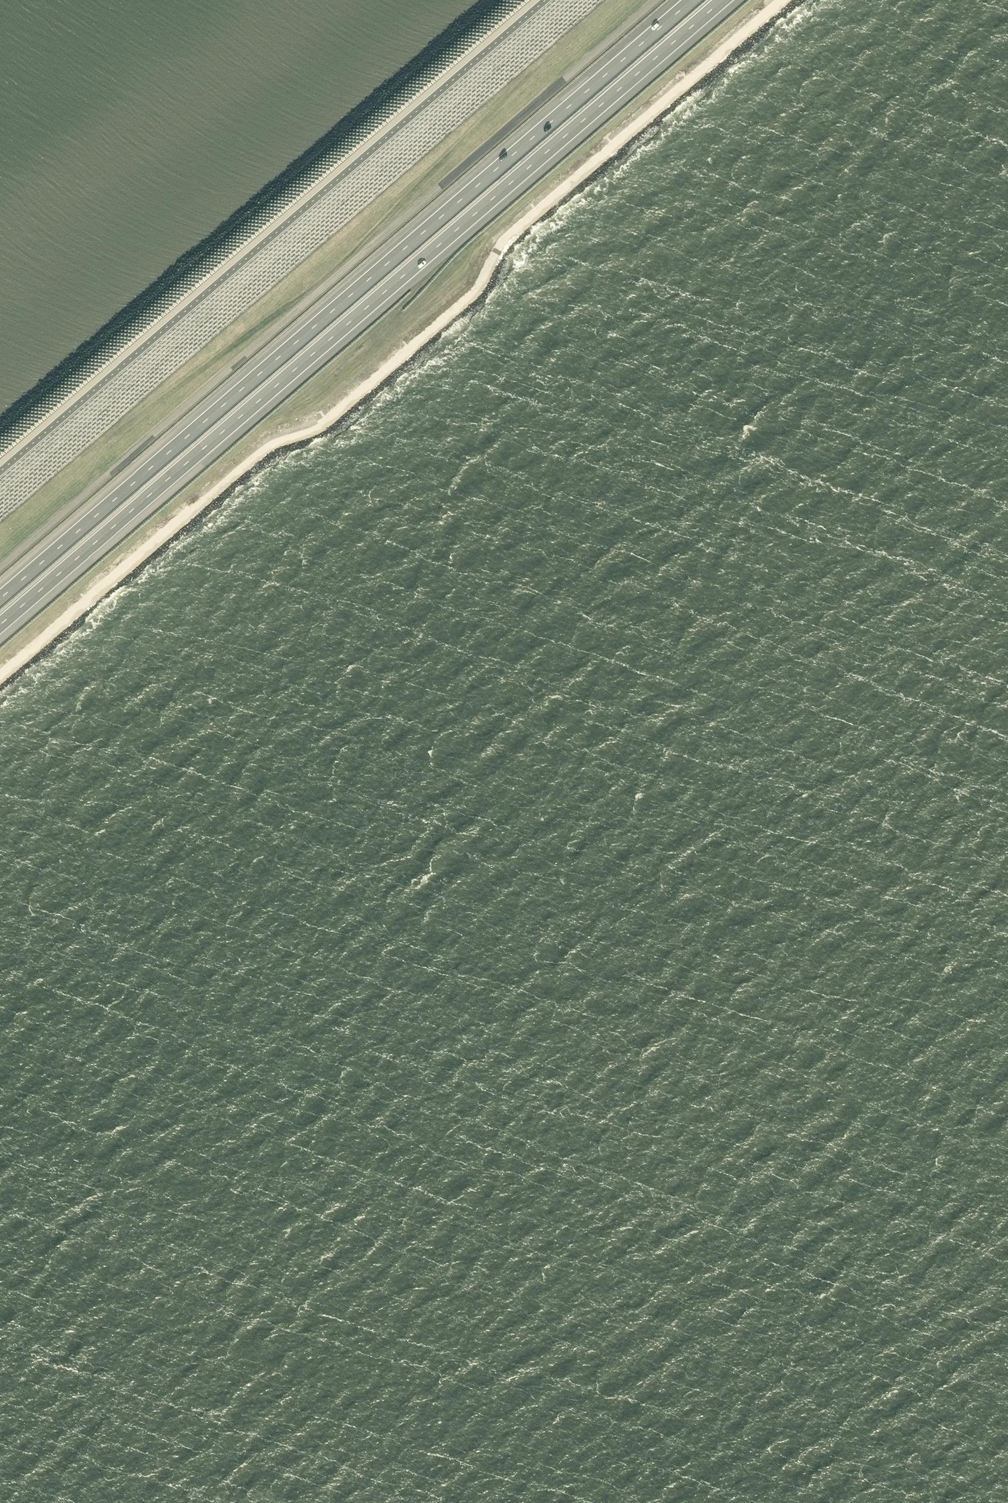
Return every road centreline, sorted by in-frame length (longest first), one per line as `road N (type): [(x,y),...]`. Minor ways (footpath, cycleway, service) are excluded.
road 1 (motorway): [(0,621),(718,0)]
road 2 (motorway): [(689,0),(0,595)]

